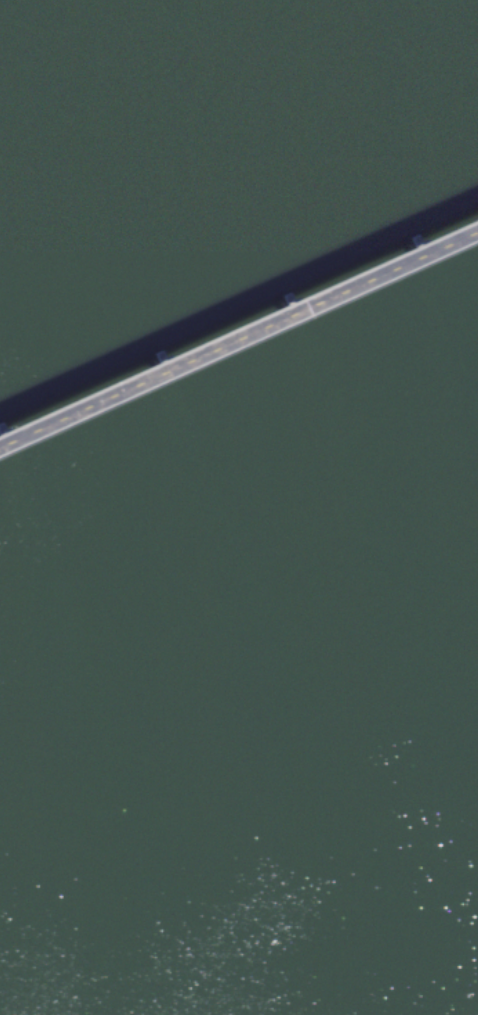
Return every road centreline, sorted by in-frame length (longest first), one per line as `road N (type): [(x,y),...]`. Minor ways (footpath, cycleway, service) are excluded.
road 1 (primary): [(0,459),(477,235)]

